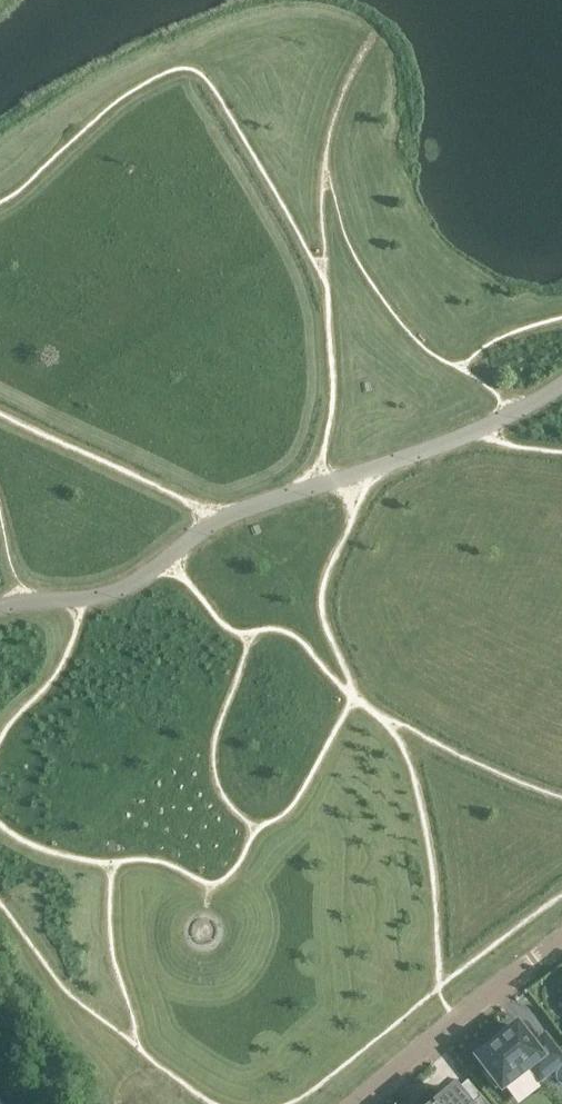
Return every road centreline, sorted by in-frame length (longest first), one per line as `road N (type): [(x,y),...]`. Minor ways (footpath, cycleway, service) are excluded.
road 1 (residential): [(357,1103),(561,943)]

